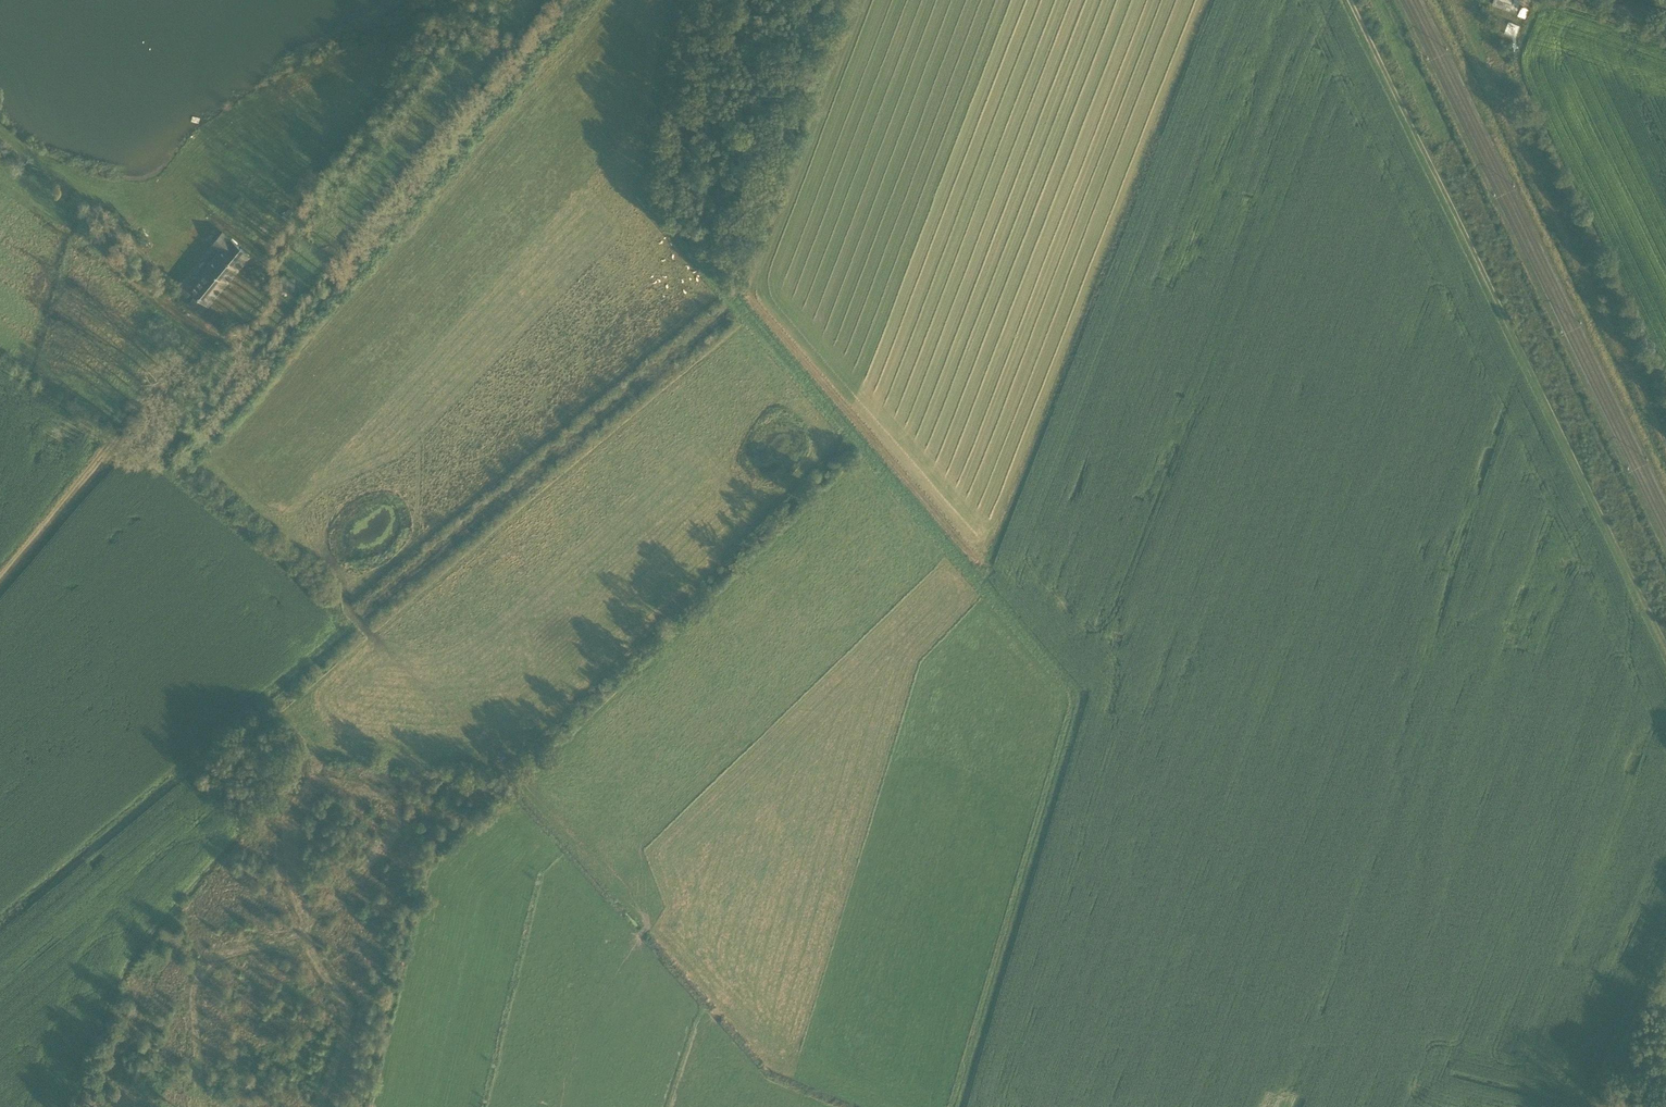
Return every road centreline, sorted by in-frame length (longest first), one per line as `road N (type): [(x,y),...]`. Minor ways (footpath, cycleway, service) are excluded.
road 1 (track): [(674,0),(641,198),(1077,699),(953,1106)]
road 2 (track): [(1350,0),(1665,641)]
road 3 (track): [(1449,0),(1665,446)]
road 4 (track): [(1585,1106),(1665,941)]

